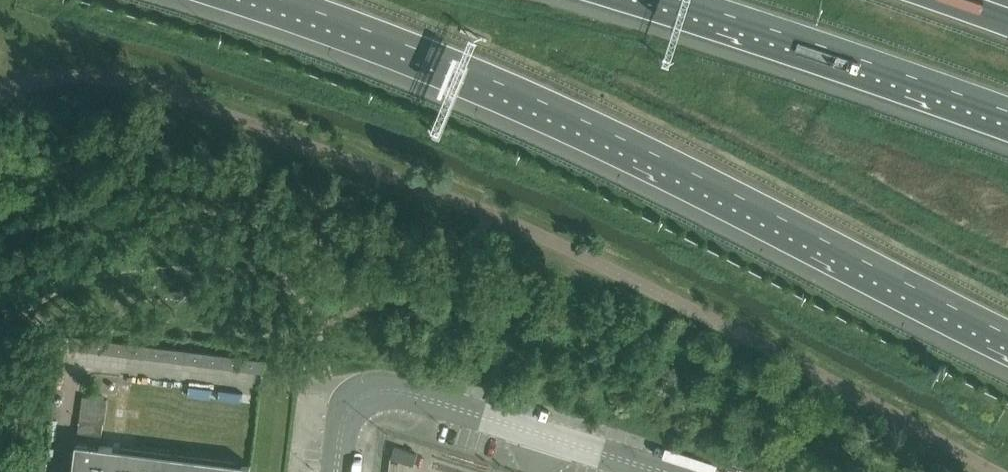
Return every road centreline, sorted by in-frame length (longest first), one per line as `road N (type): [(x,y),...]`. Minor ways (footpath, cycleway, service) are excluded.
road 1 (motorway): [(268,0),(592,128),(1007,344)]
road 2 (unclassified): [(336,471),(350,405),(367,393),(398,389),(663,471)]
road 3 (motorway): [(662,0),(1007,117)]

